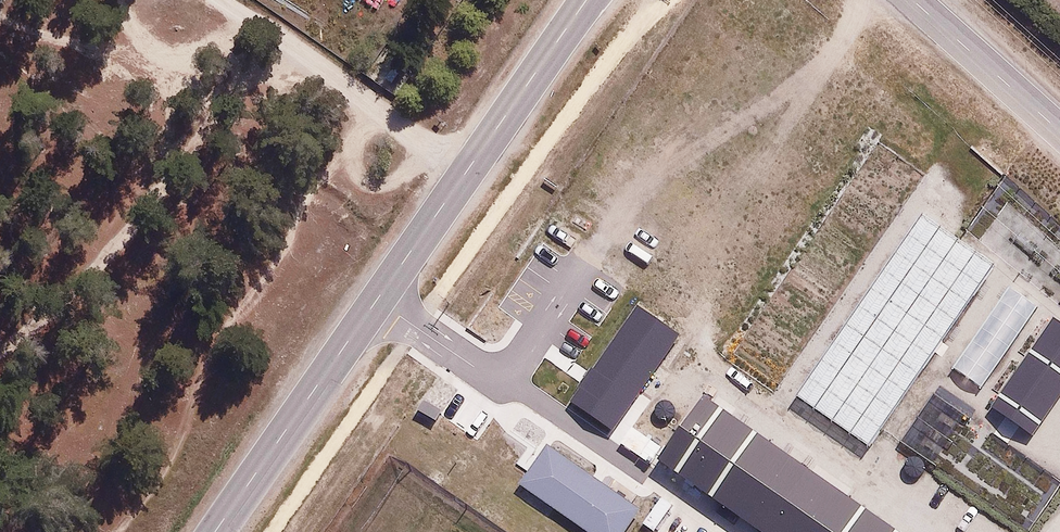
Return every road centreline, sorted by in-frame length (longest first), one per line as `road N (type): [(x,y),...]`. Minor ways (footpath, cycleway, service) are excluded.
road 1 (tertiary): [(214,531),(469,167)]
road 2 (unclassified): [(469,167),(240,0)]
road 3 (tertiary): [(469,167),(586,0)]
road 4 (residential): [(912,0),(1059,136)]

